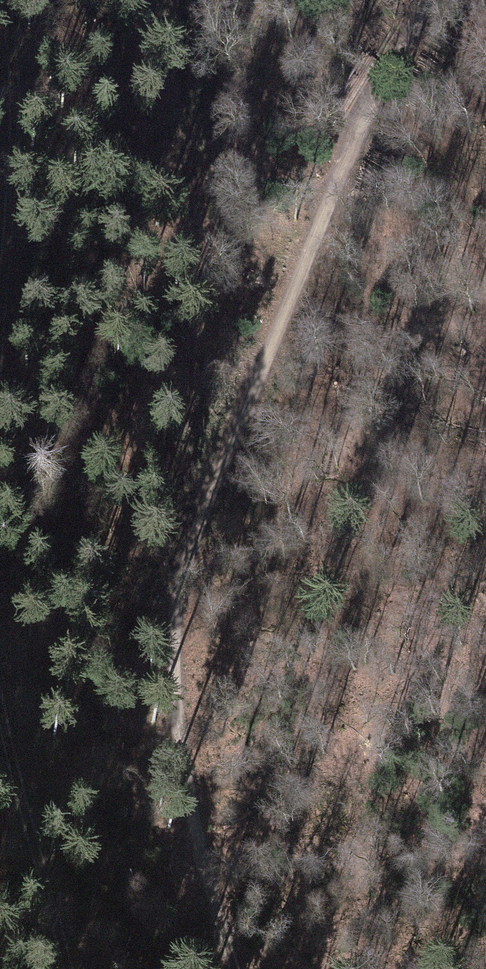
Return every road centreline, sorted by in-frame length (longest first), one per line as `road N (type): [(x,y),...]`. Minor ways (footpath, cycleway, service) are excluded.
road 1 (track): [(234,968),(191,747),(182,609),(201,515),(386,78),(429,0)]
road 2 (track): [(0,374),(18,59),(9,0)]
road 3 (track): [(67,968),(0,705)]

